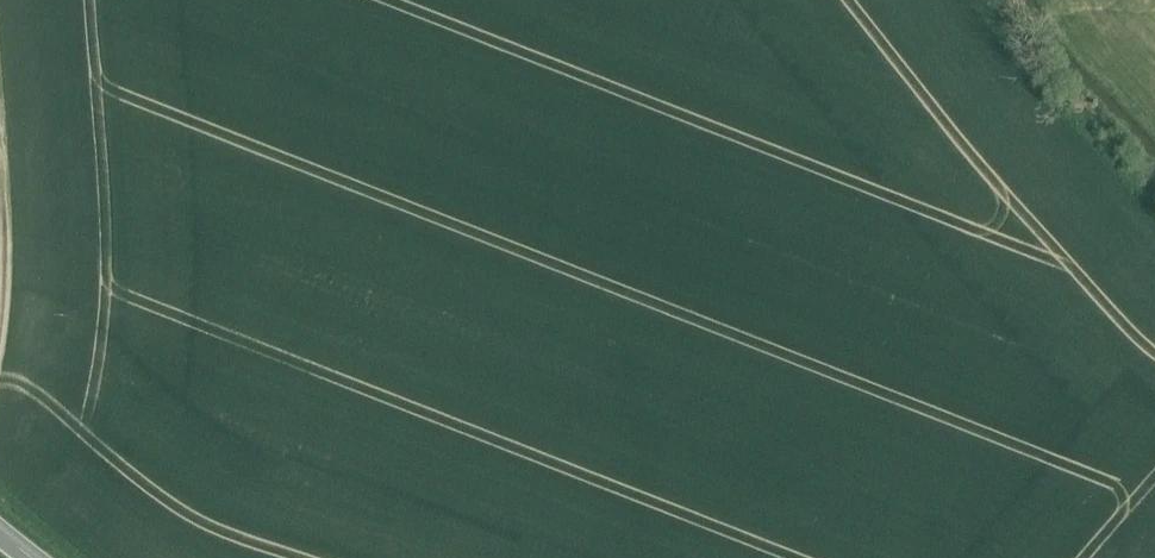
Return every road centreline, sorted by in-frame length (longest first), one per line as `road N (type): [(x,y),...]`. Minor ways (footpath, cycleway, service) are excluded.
road 1 (track): [(0,367),(11,305),(0,21)]

